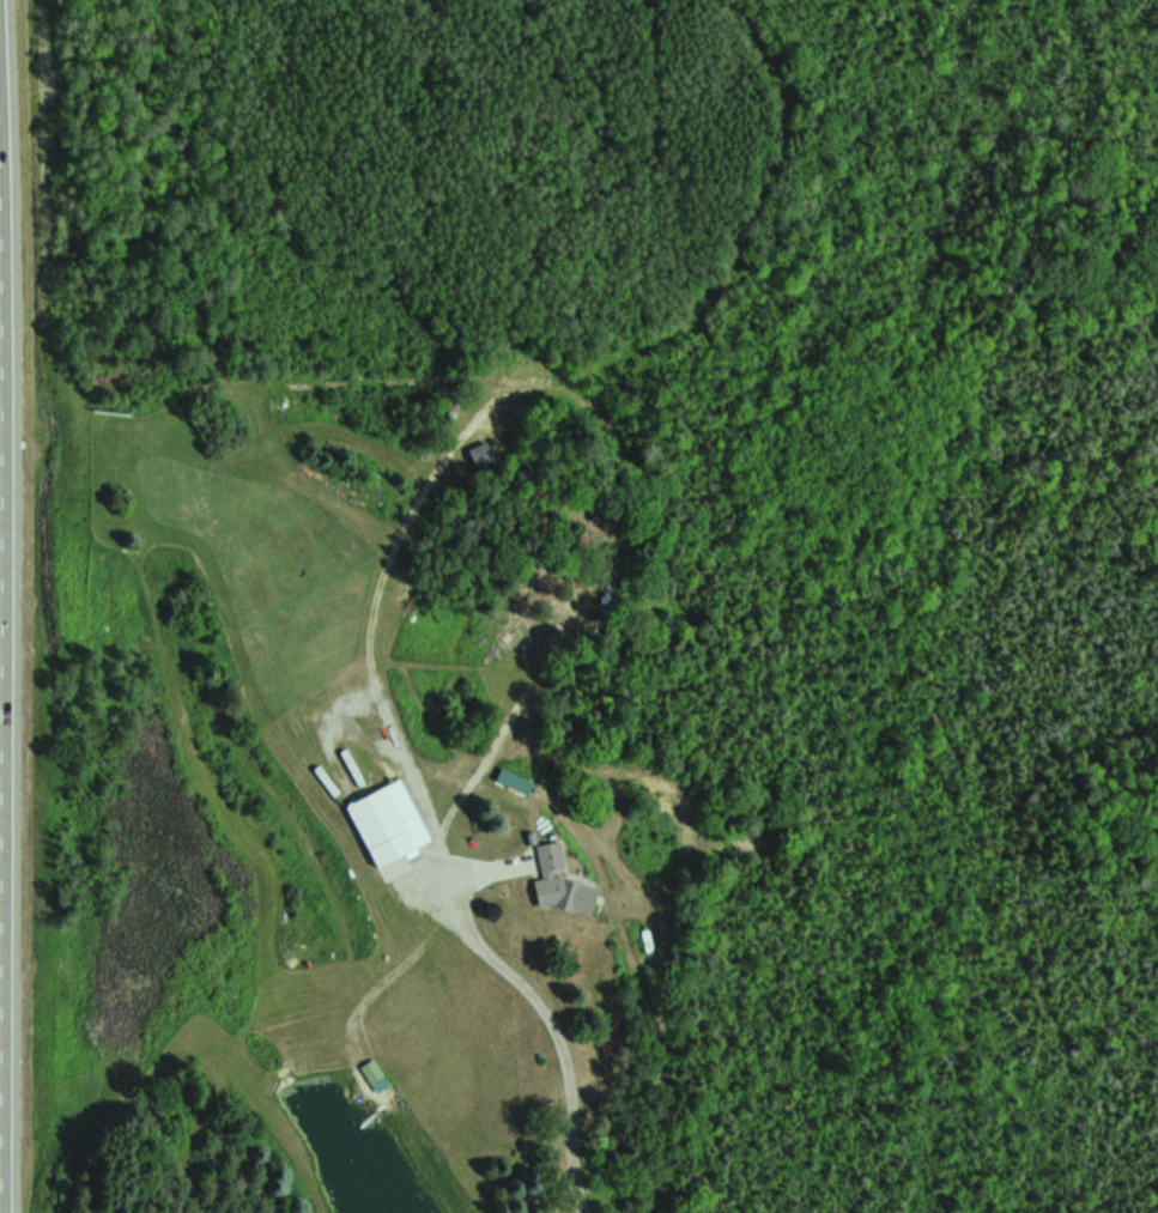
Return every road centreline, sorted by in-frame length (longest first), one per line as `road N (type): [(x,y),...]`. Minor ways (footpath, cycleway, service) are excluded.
road 1 (motorway): [(10,1212),(8,280),(0,120)]

